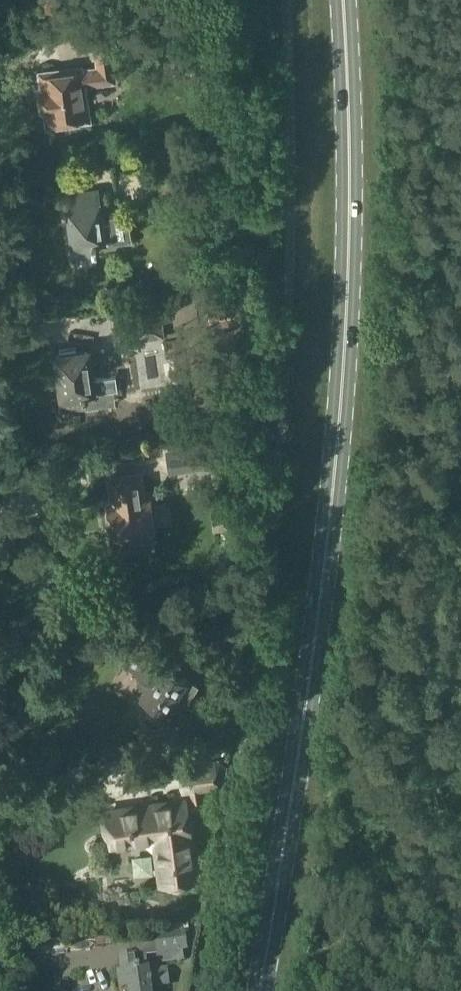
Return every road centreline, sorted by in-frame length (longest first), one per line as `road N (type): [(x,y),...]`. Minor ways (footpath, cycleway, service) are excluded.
road 1 (primary): [(259,990),(333,494),(348,263),(344,0)]

